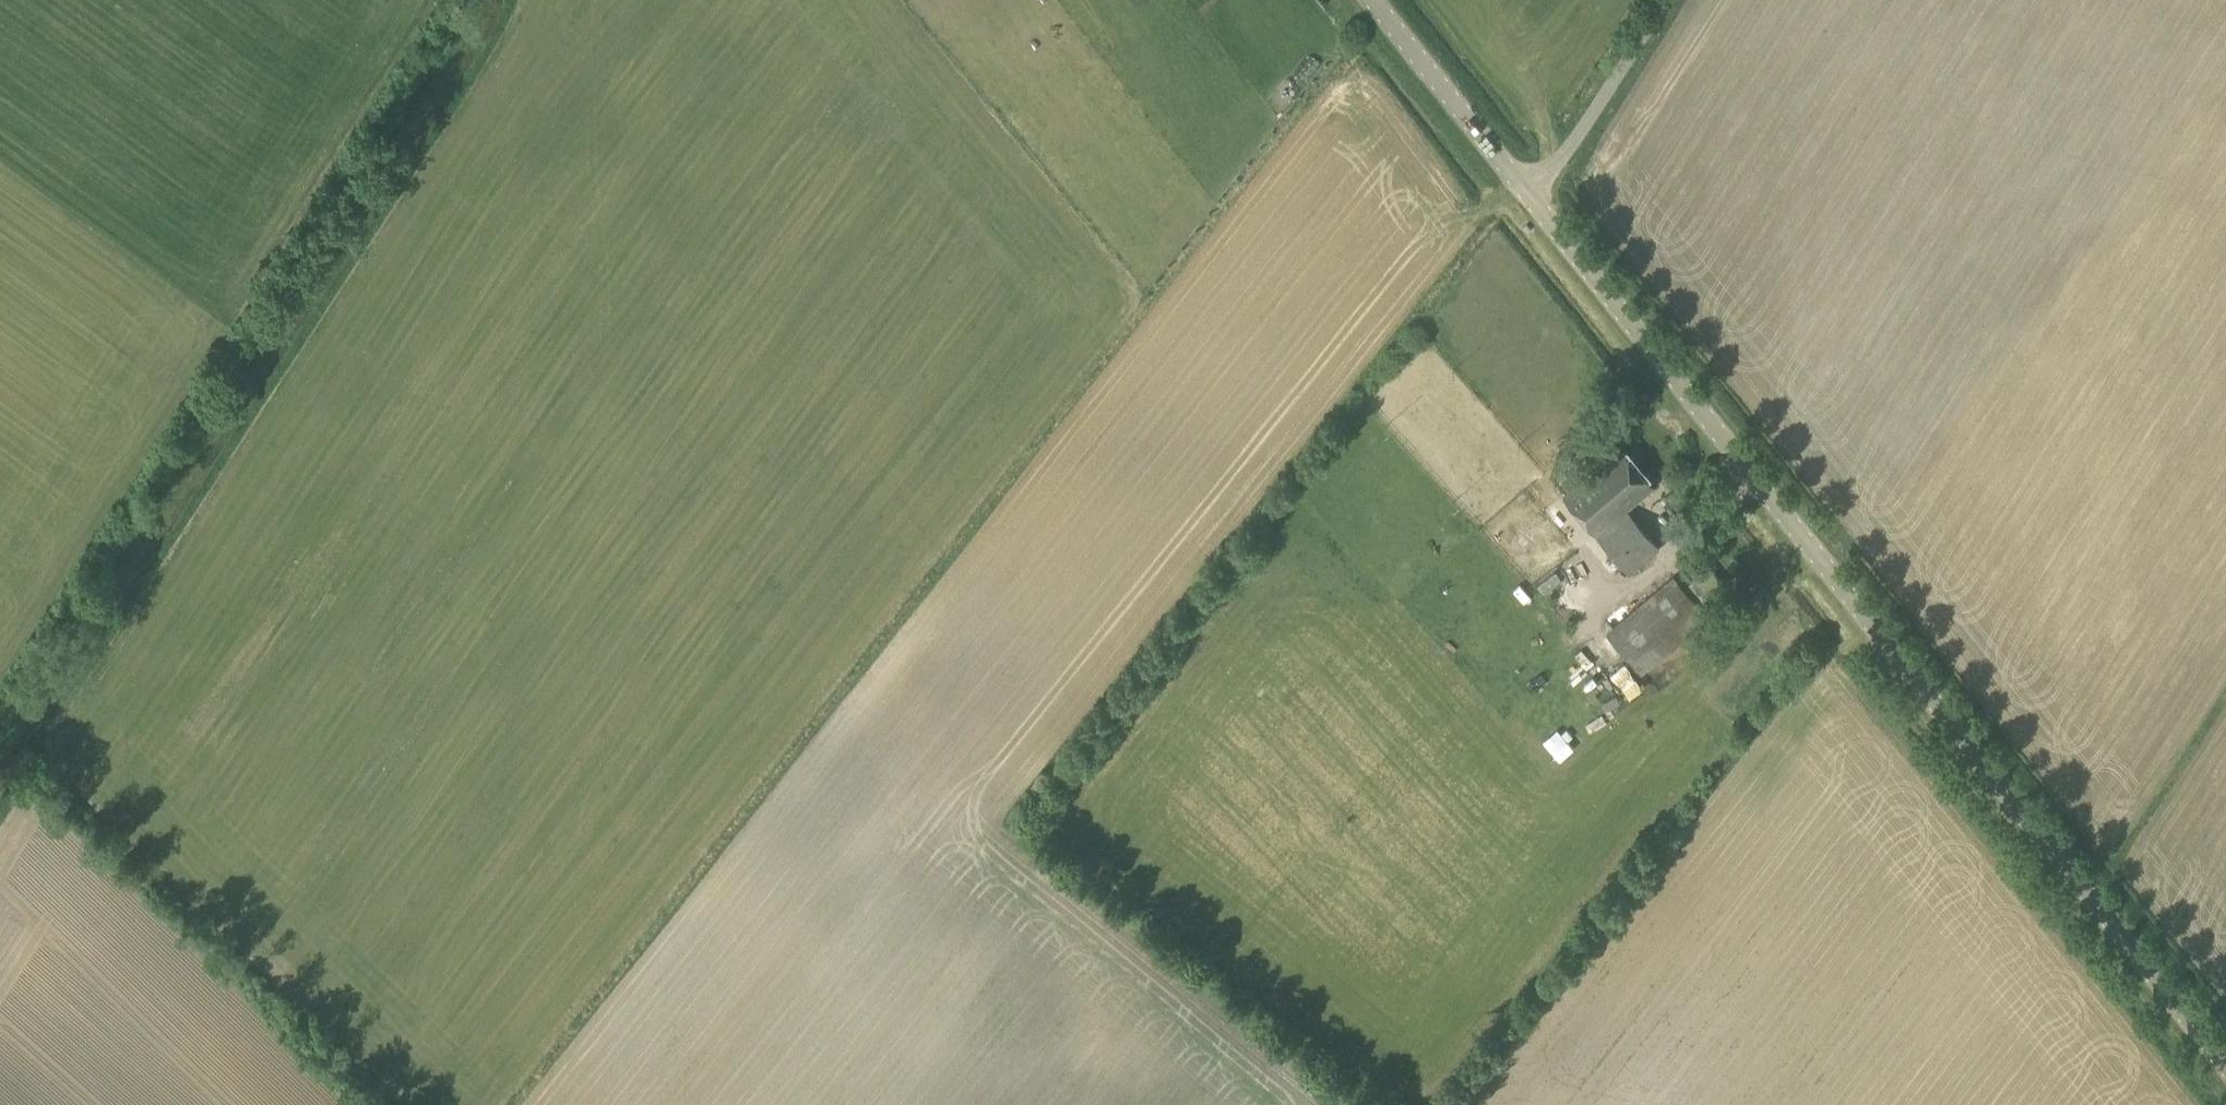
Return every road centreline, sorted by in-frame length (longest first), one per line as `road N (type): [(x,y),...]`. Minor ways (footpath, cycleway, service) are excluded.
road 1 (unclassified): [(2225,1078),(1532,213)]
road 2 (unclassified): [(1532,213),(1363,0)]
road 3 (unclassified): [(1532,213),(1667,0)]

